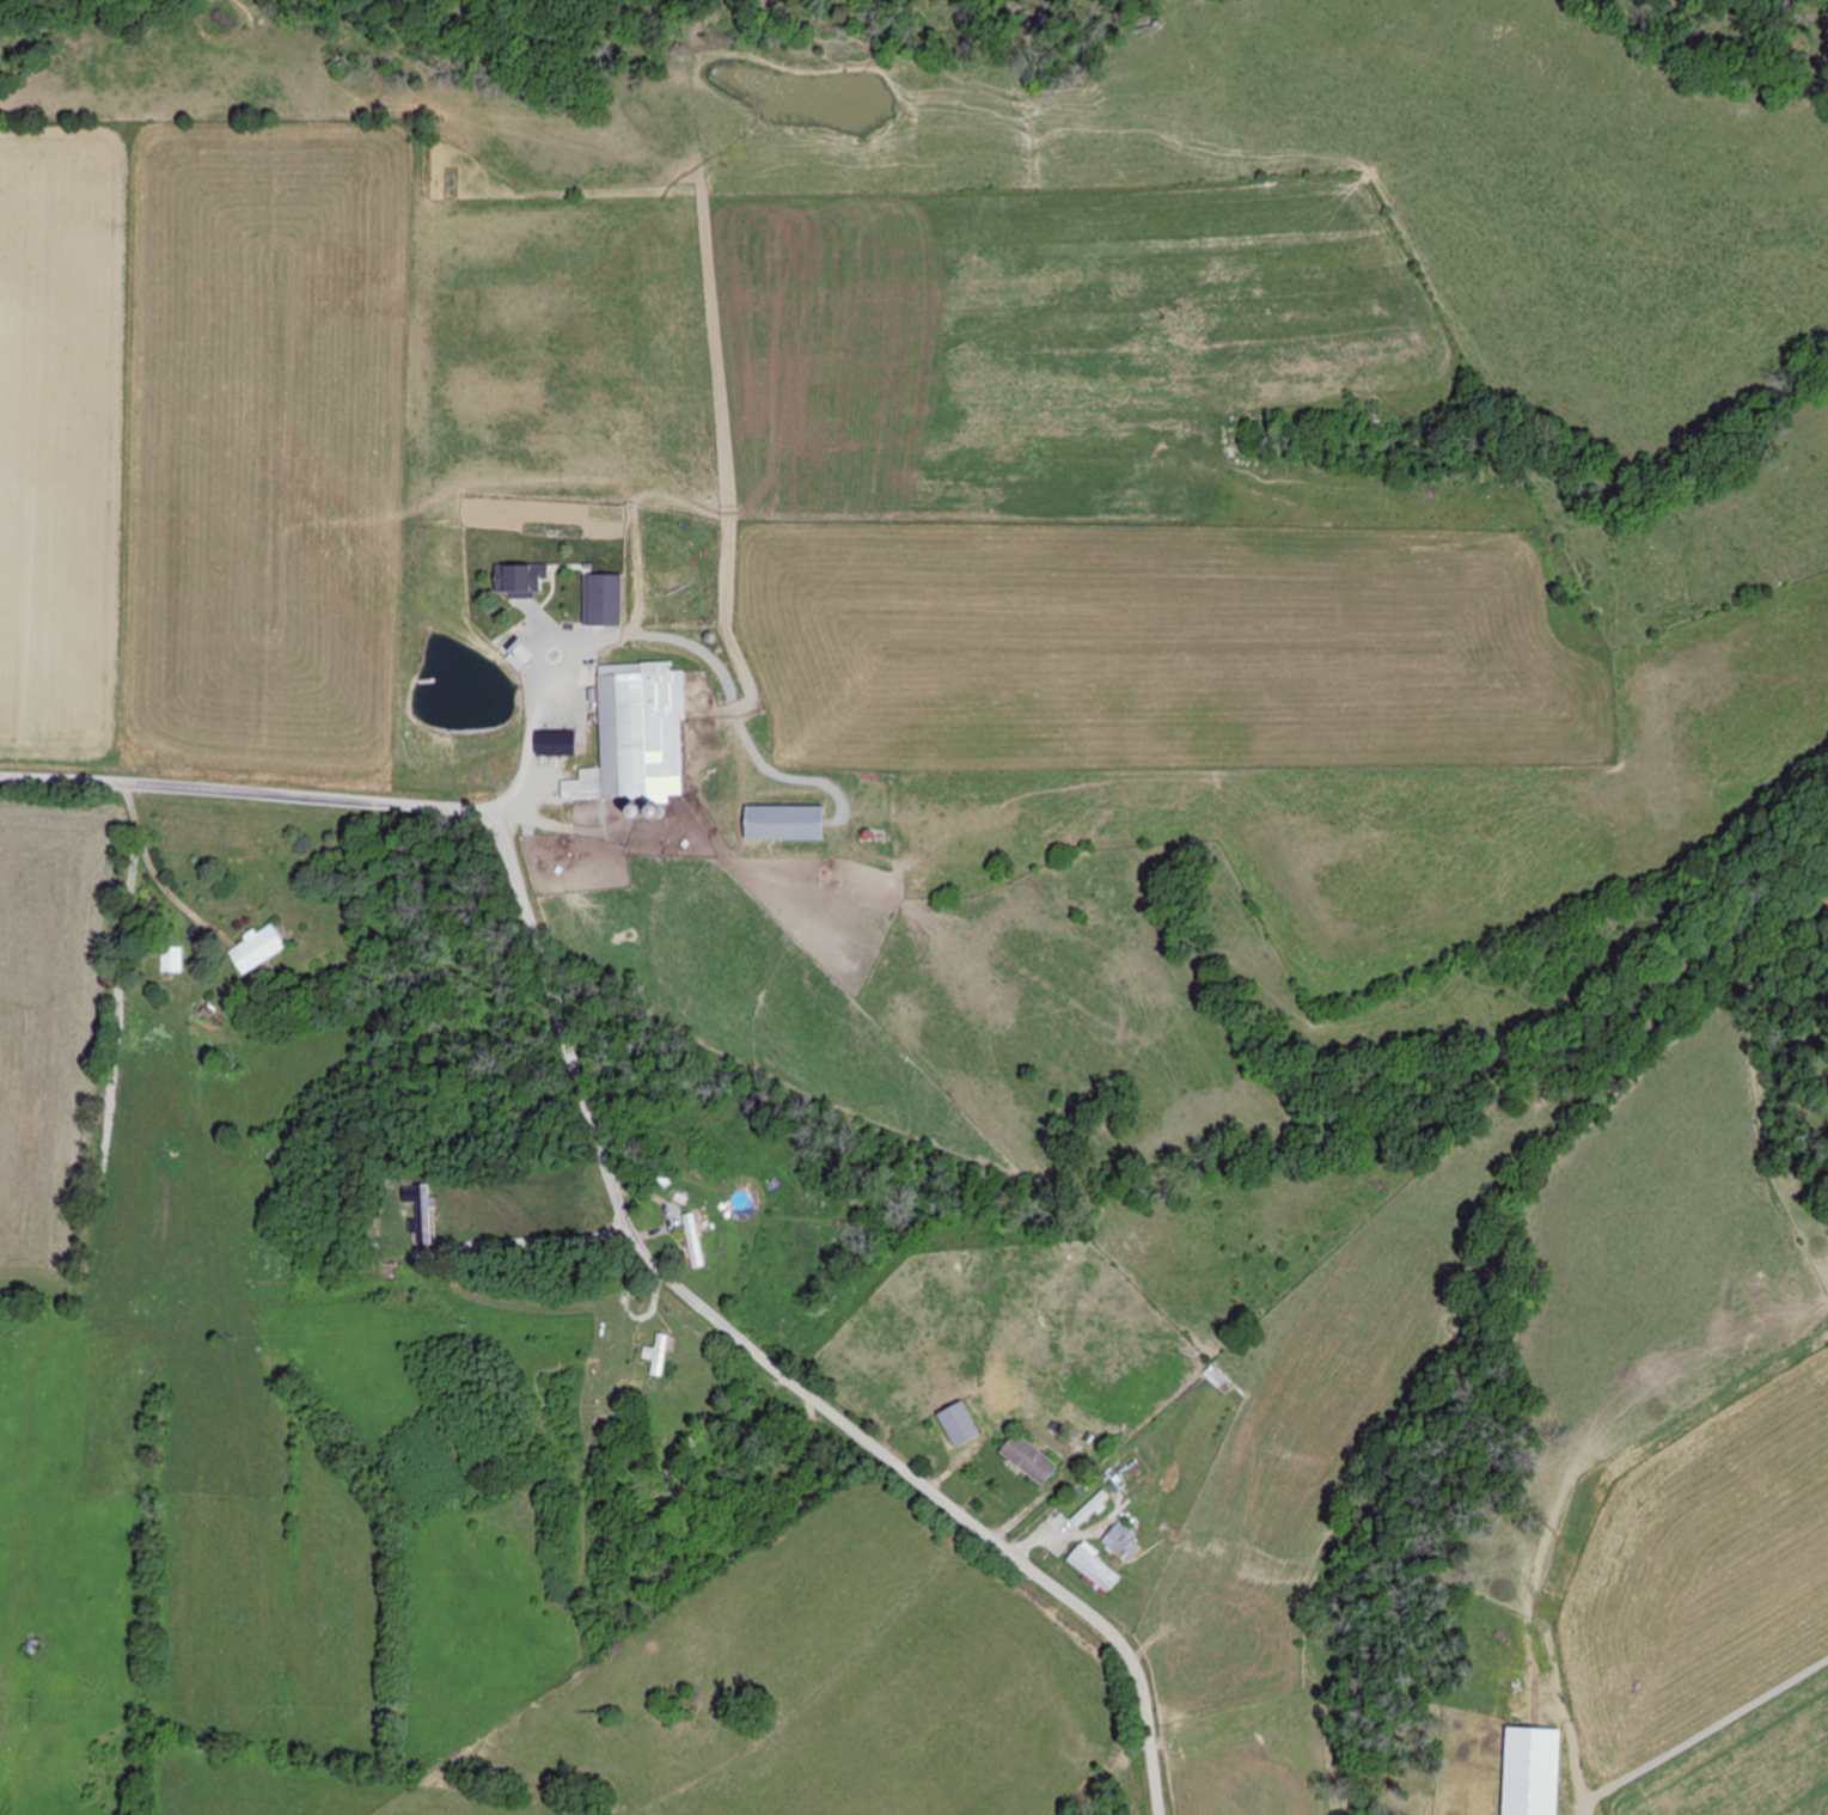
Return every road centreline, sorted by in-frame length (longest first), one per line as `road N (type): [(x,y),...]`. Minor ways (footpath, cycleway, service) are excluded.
road 1 (residential): [(1158,1814),(1141,1692),(1108,1634),(741,1345),(635,1243),(501,841),(488,824),(467,814),(0,784)]

